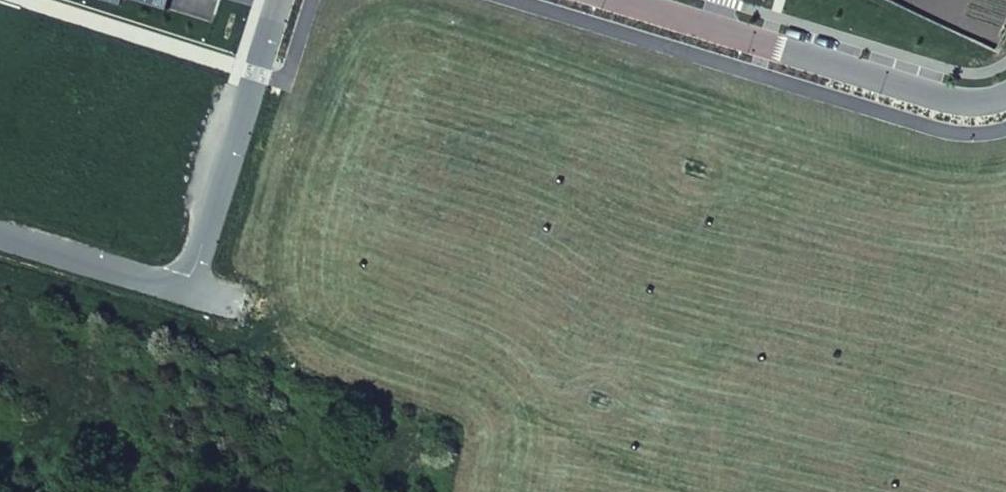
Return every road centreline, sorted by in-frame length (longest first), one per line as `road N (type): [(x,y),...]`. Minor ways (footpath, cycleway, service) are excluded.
road 1 (unclassified): [(280,0),(196,287),(0,231)]
road 2 (unclassified): [(1005,95),(981,103),(920,89),(614,0)]

